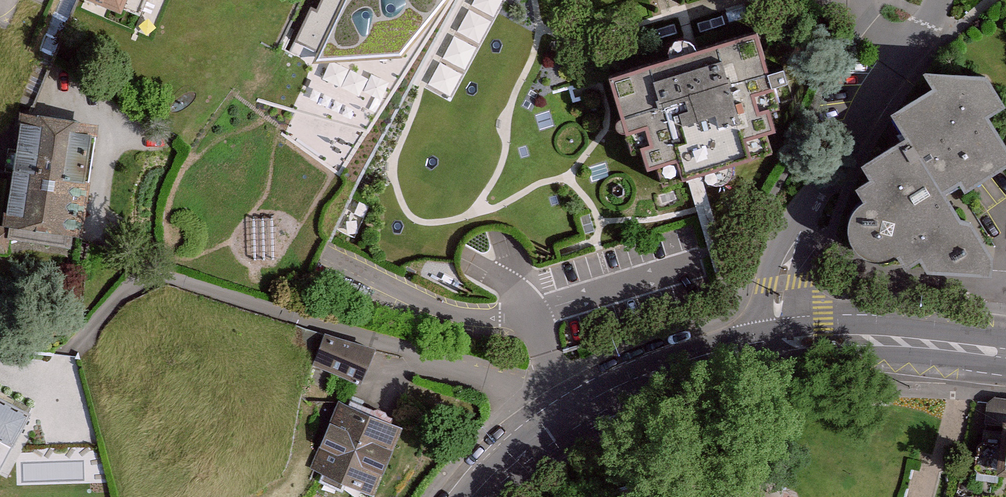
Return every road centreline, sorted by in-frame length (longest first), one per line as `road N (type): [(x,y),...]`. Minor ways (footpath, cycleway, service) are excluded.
road 1 (primary): [(475,496),(518,455),(601,400),(771,346)]
road 2 (residential): [(771,346),(794,236),(870,93),(909,47)]
road 3 (primary): [(771,346),(889,341),(1005,354)]

